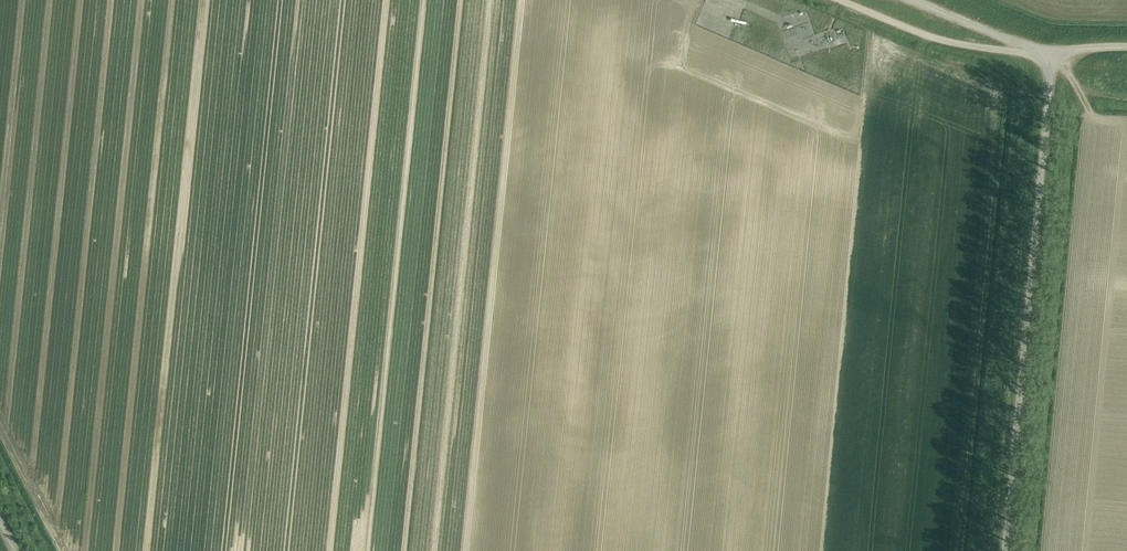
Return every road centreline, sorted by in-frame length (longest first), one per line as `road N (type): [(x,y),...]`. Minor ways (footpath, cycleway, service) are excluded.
road 1 (unclassified): [(1004,550),(1052,50)]
road 2 (unclassified): [(1052,50),(914,0)]

